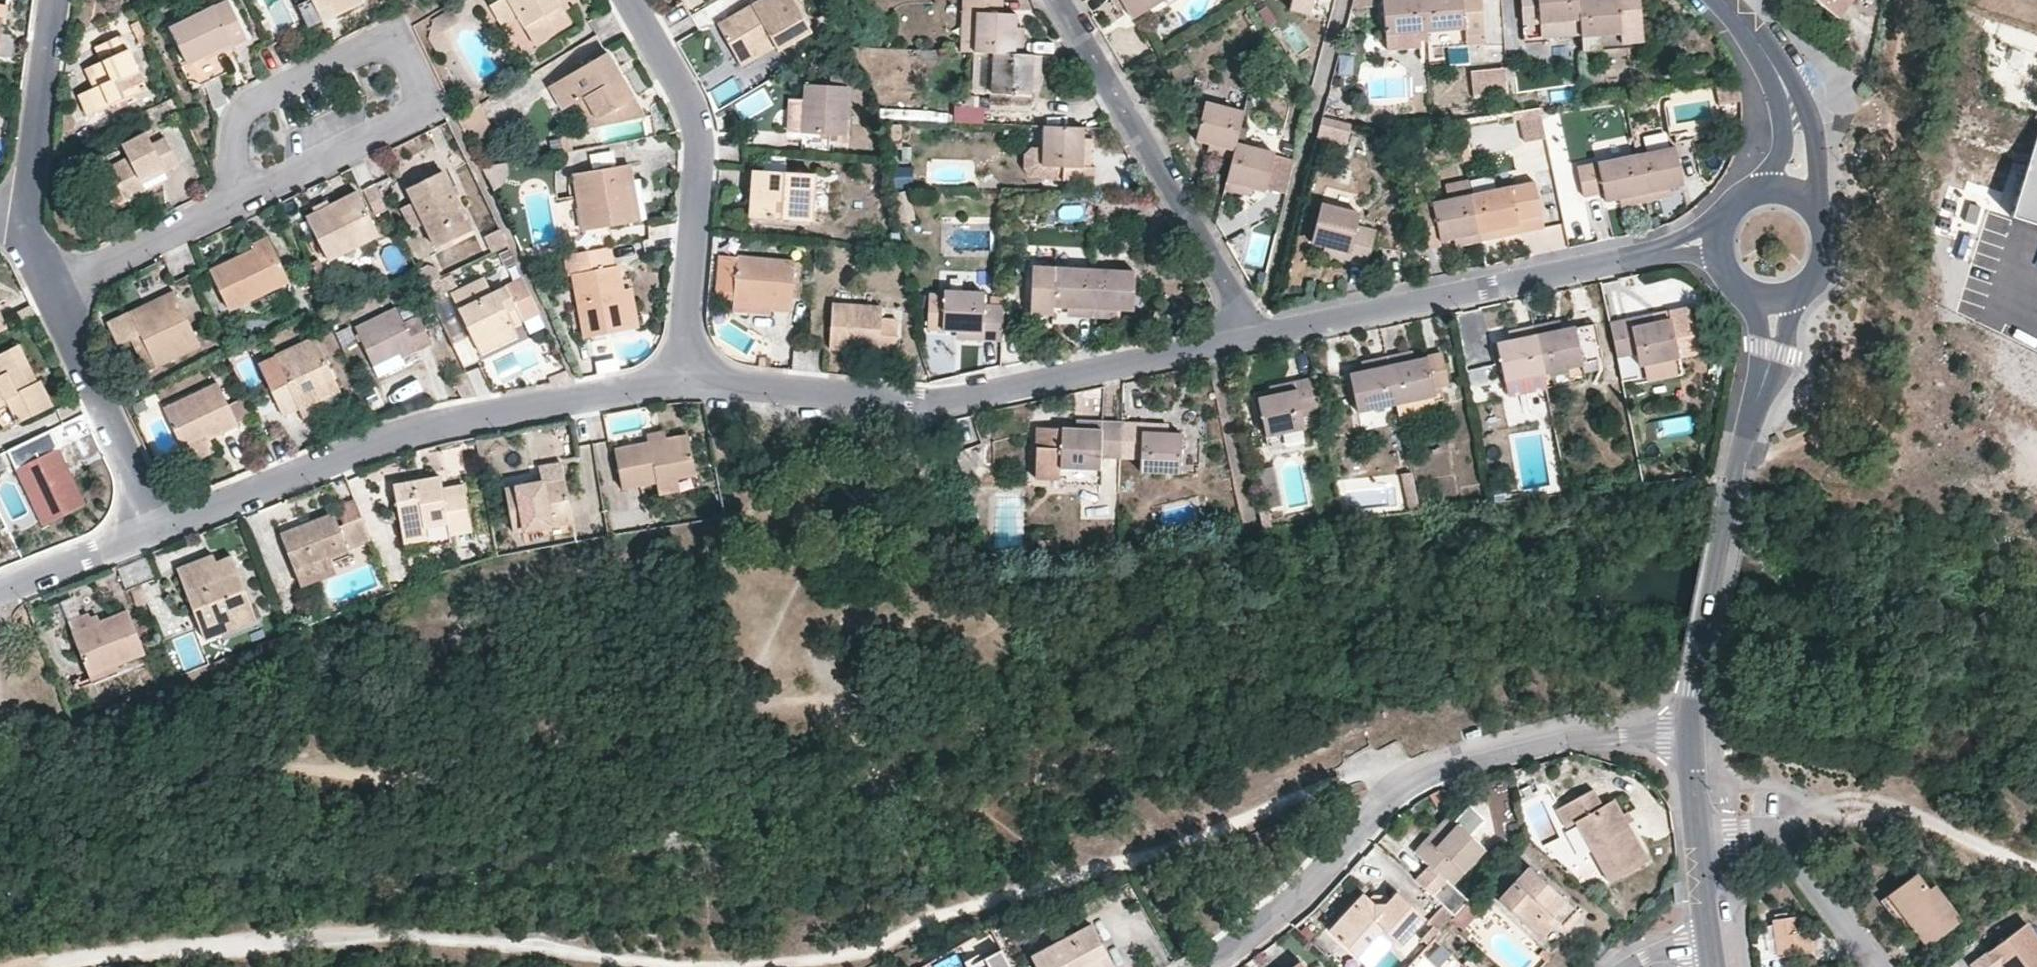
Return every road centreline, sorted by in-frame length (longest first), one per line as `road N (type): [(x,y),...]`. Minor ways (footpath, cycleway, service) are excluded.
road 1 (track): [(0,813),(311,772),(673,802),(928,401)]
road 2 (track): [(749,966),(881,946),(920,924),(1375,767),(1400,784)]
road 3 (track): [(65,966),(202,945),(450,935),(570,958),(678,966)]
road 4 (residential): [(683,380),(928,401),(1258,334)]
road 5 (residential): [(1691,734),(1522,747),(1400,784),(1307,887),(1204,966)]
road 6 (residential): [(161,528),(407,431),(683,380)]
road 7 (residential): [(1258,334),(1673,247),(1715,248)]
road 8 (residential): [(1691,734),(1734,487),(1772,364),(1775,302)]
road 9 (residential): [(627,0),(698,128),(683,380)]
road 10 (residential): [(1258,334),(1059,0)]
road 11 (residential): [(236,201),(247,111),(358,53),(384,50),(409,64),(416,96),(397,124)]
road 12 (track): [(1778,840),(1845,806),(1888,808),(2036,873)]
road 13 (residential): [(50,289),(161,528)]
road 14 (residential): [(1697,837),(1763,832),(1778,840),(1875,966)]
road 15 (residential): [(53,0),(19,225)]
road 16 (residential): [(1713,0),(1789,108),(1799,155),(1790,194)]
road 17 (residential): [(236,201),(50,289)]
road 18 (residential): [(397,124),(236,201)]
road 19 (residential): [(0,592),(161,528)]
road 20 (residential): [(1775,302),(1813,283),(1827,249),(1816,214),(1790,194)]

